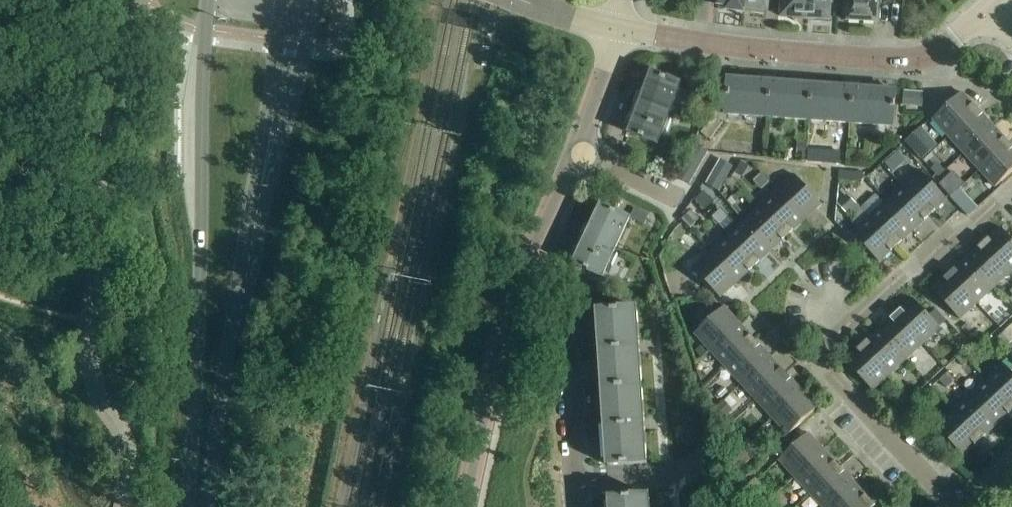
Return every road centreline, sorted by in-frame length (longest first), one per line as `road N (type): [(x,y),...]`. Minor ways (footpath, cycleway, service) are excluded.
road 1 (track): [(330,506),(435,0)]
road 2 (primary): [(208,0),(188,506)]
road 3 (tertiary): [(617,30),(898,61),(927,60),(991,7)]
road 4 (primary): [(210,506),(254,193)]
road 5 (residential): [(848,327),(822,362),(952,506)]
road 6 (residential): [(1011,188),(848,327)]
road 7 (primary): [(254,193),(271,174),(287,125),(312,0)]
road 8 (residential): [(572,483),(564,347),(543,326),(508,315)]
road 9 (tertiary): [(508,315),(464,506)]
road 10 (primary): [(254,193),(281,5)]
road 11 (tertiary): [(576,151),(508,315)]
road 12 (residential): [(572,483),(653,479),(710,457)]
road 13 (tertiary): [(617,30),(576,151)]

